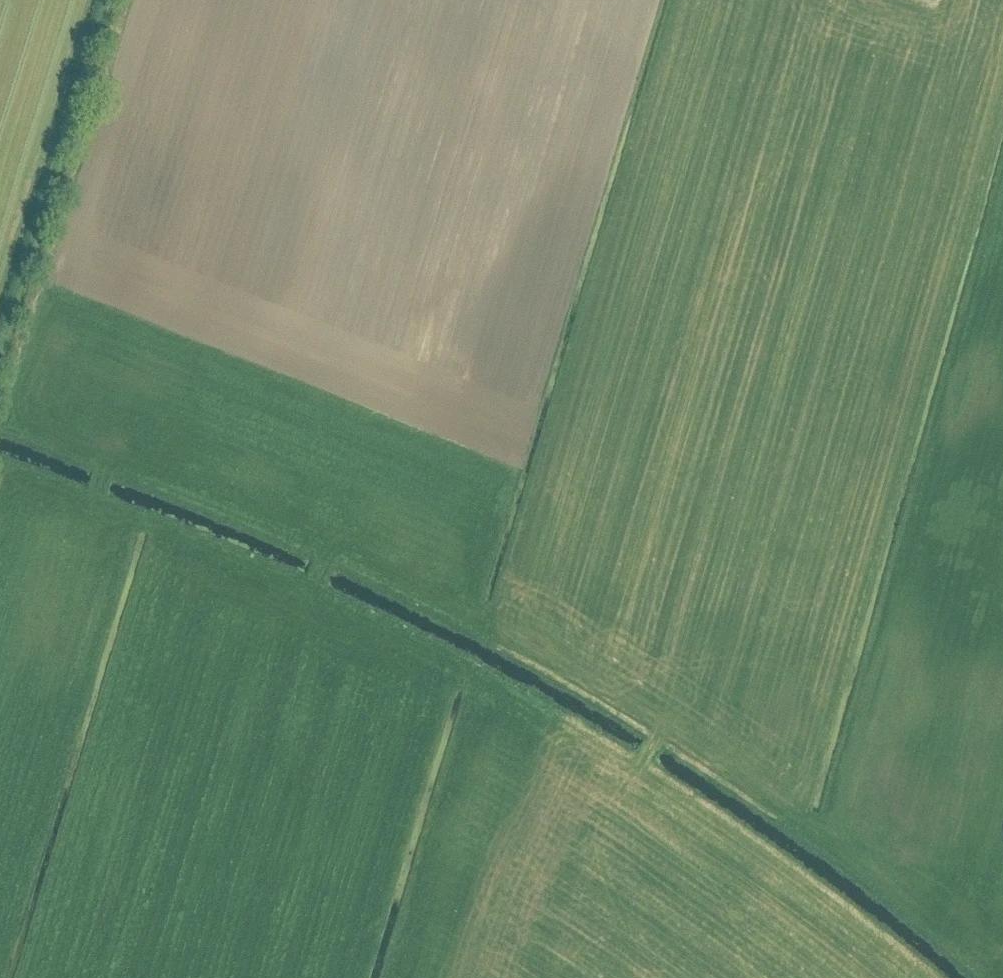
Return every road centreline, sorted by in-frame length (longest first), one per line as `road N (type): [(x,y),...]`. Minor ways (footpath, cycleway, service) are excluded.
road 1 (track): [(0,362),(109,0)]

